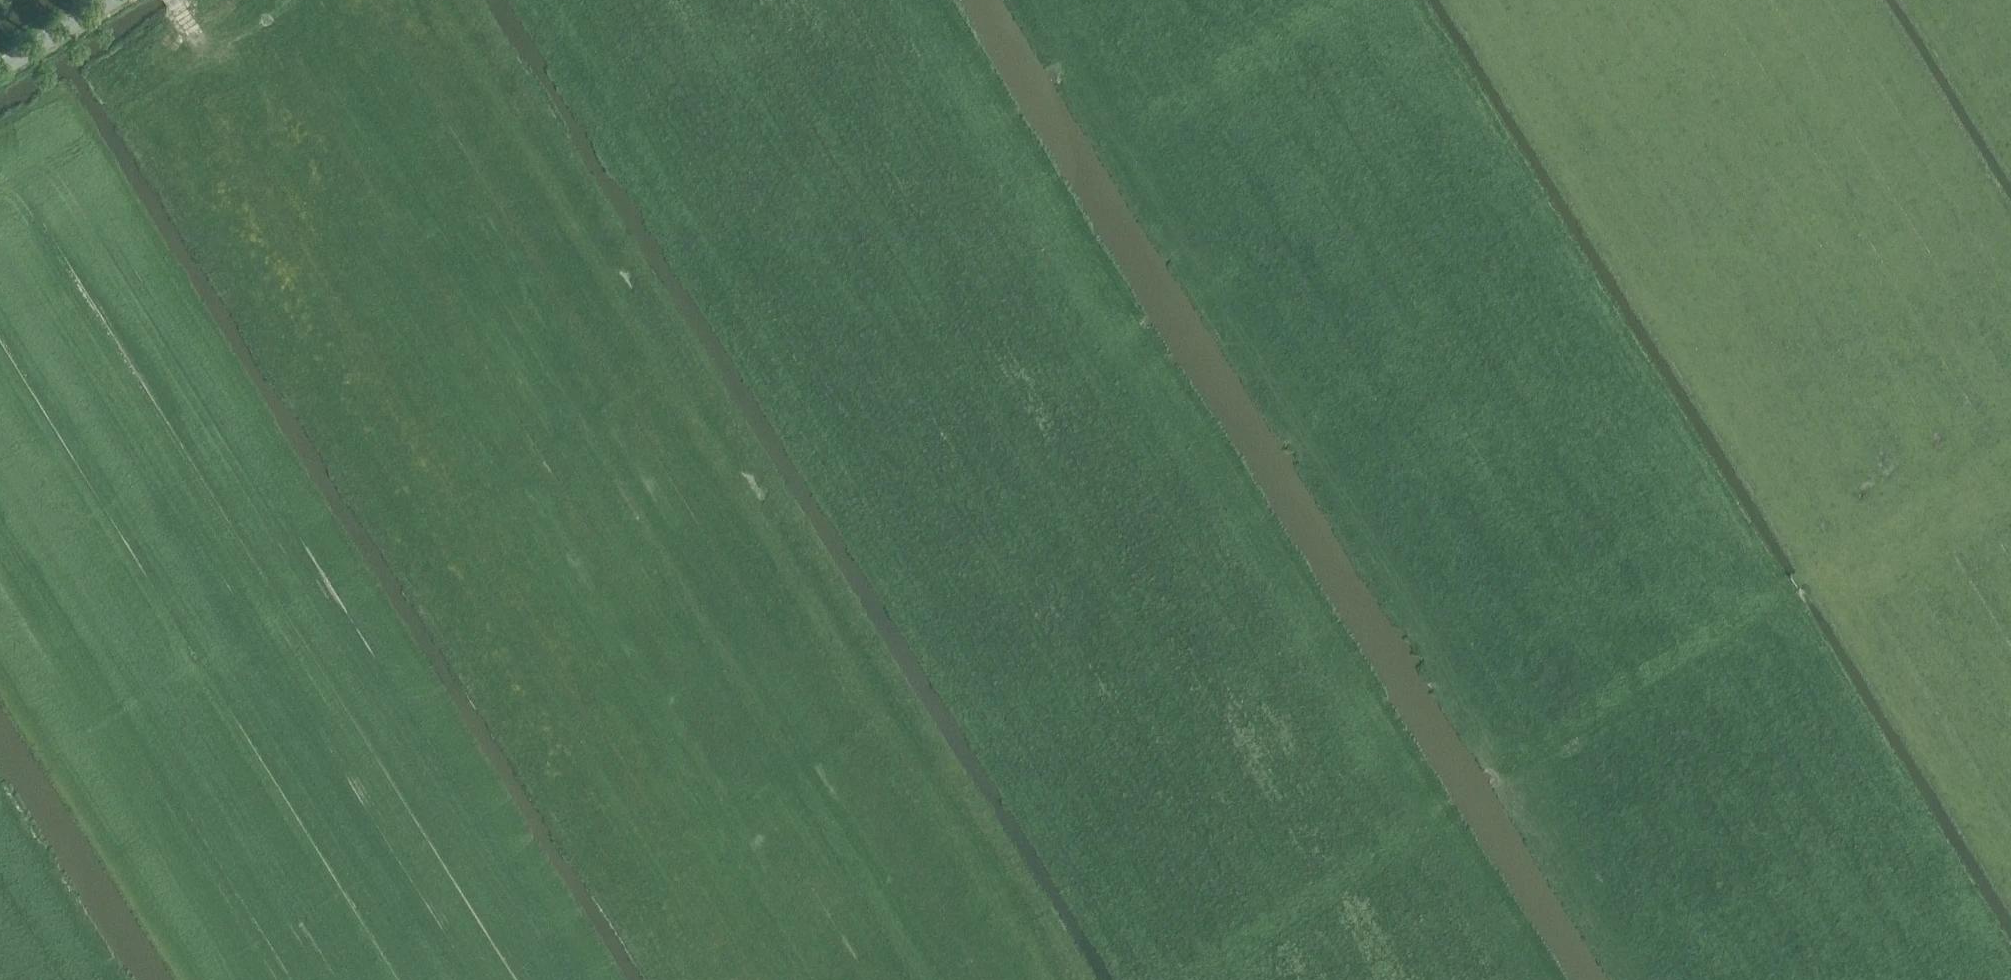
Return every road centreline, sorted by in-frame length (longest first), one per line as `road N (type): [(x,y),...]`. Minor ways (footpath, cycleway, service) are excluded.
road 1 (unclassified): [(0,68),(109,0)]

